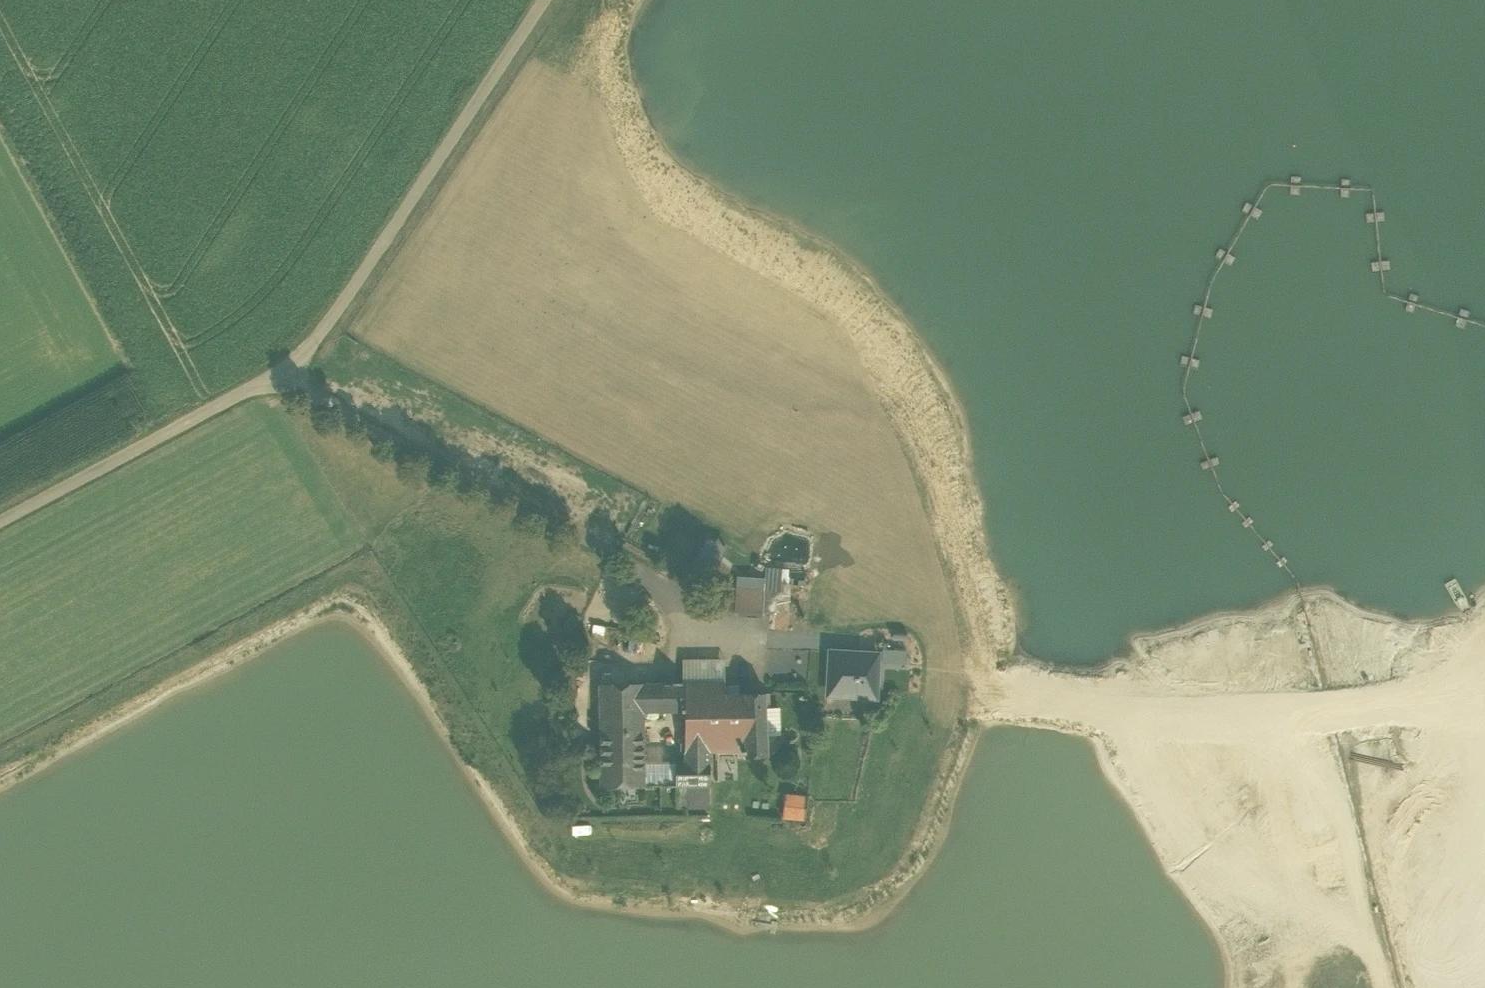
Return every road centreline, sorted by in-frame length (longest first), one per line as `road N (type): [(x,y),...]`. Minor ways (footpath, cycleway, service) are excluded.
road 1 (unclassified): [(272,378),(330,326),(546,0)]
road 2 (unclassified): [(272,378),(681,594)]
road 3 (unclassified): [(0,522),(272,378)]

